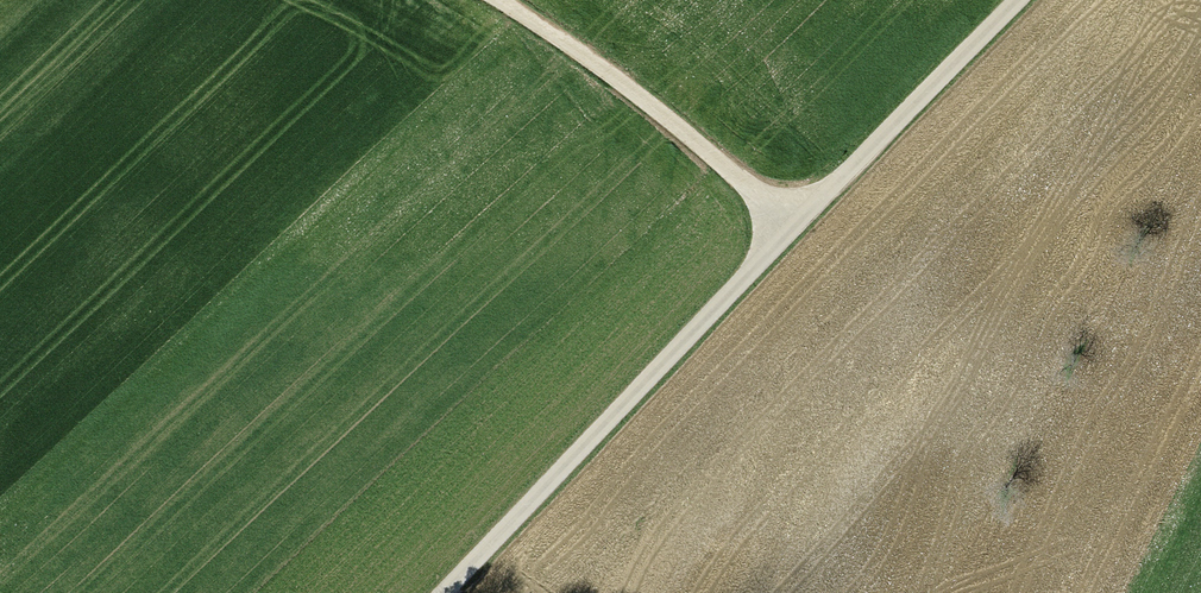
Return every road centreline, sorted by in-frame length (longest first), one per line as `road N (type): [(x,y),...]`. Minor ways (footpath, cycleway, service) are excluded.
road 1 (track): [(1027,0),(447,592)]
road 2 (track): [(491,0),(560,39),(671,122),(798,235)]

